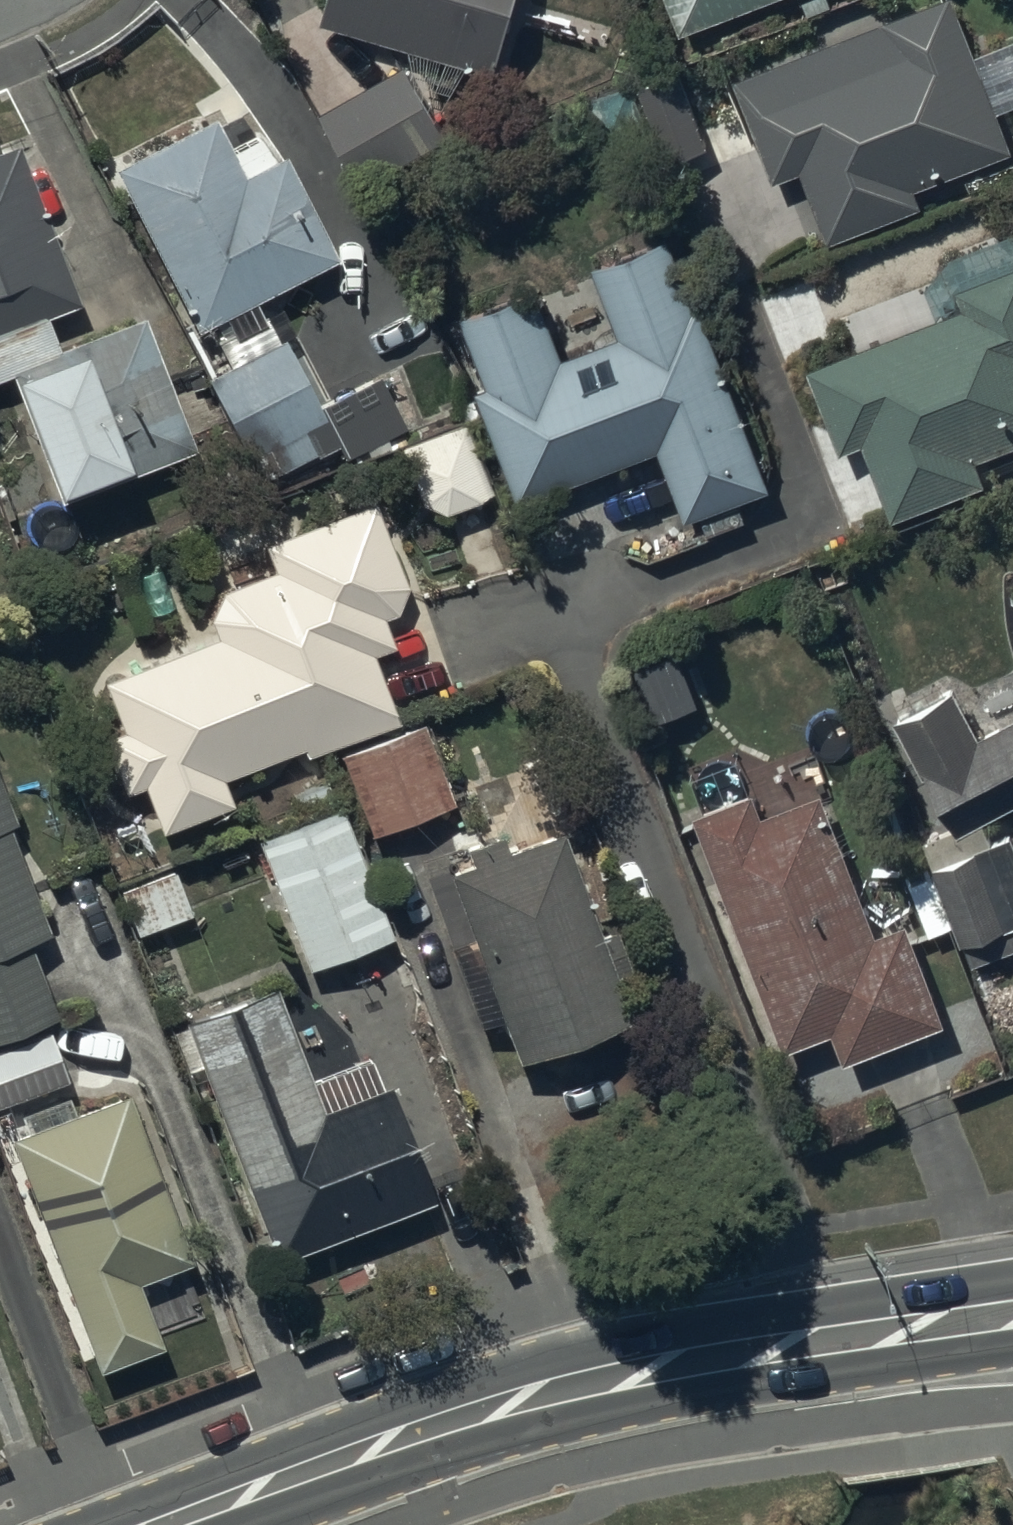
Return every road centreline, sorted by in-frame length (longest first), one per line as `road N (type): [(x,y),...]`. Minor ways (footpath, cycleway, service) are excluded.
road 1 (residential): [(559,614),(835,1339)]
road 2 (secondary): [(159,1524),(511,1402),(835,1339)]
road 3 (secondary): [(835,1339),(1012,1314)]

